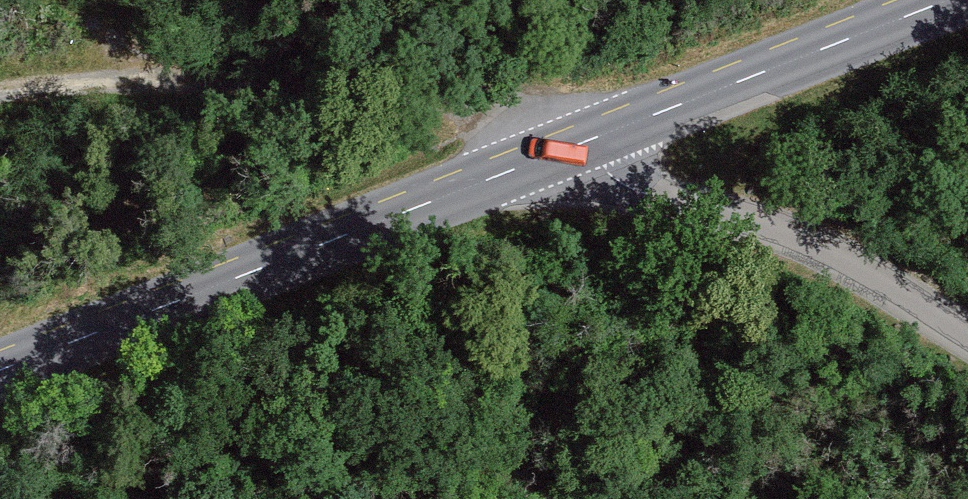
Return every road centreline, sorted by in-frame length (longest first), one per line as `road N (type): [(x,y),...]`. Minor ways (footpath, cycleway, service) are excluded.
road 1 (tertiary): [(0,376),(546,165)]
road 2 (track): [(546,165),(459,115),(336,80),(195,82),(0,105)]
road 3 (residential): [(967,345),(759,233),(546,165)]
road 4 (tertiary): [(546,165),(965,0)]
road 5 (track): [(47,0),(195,82)]

